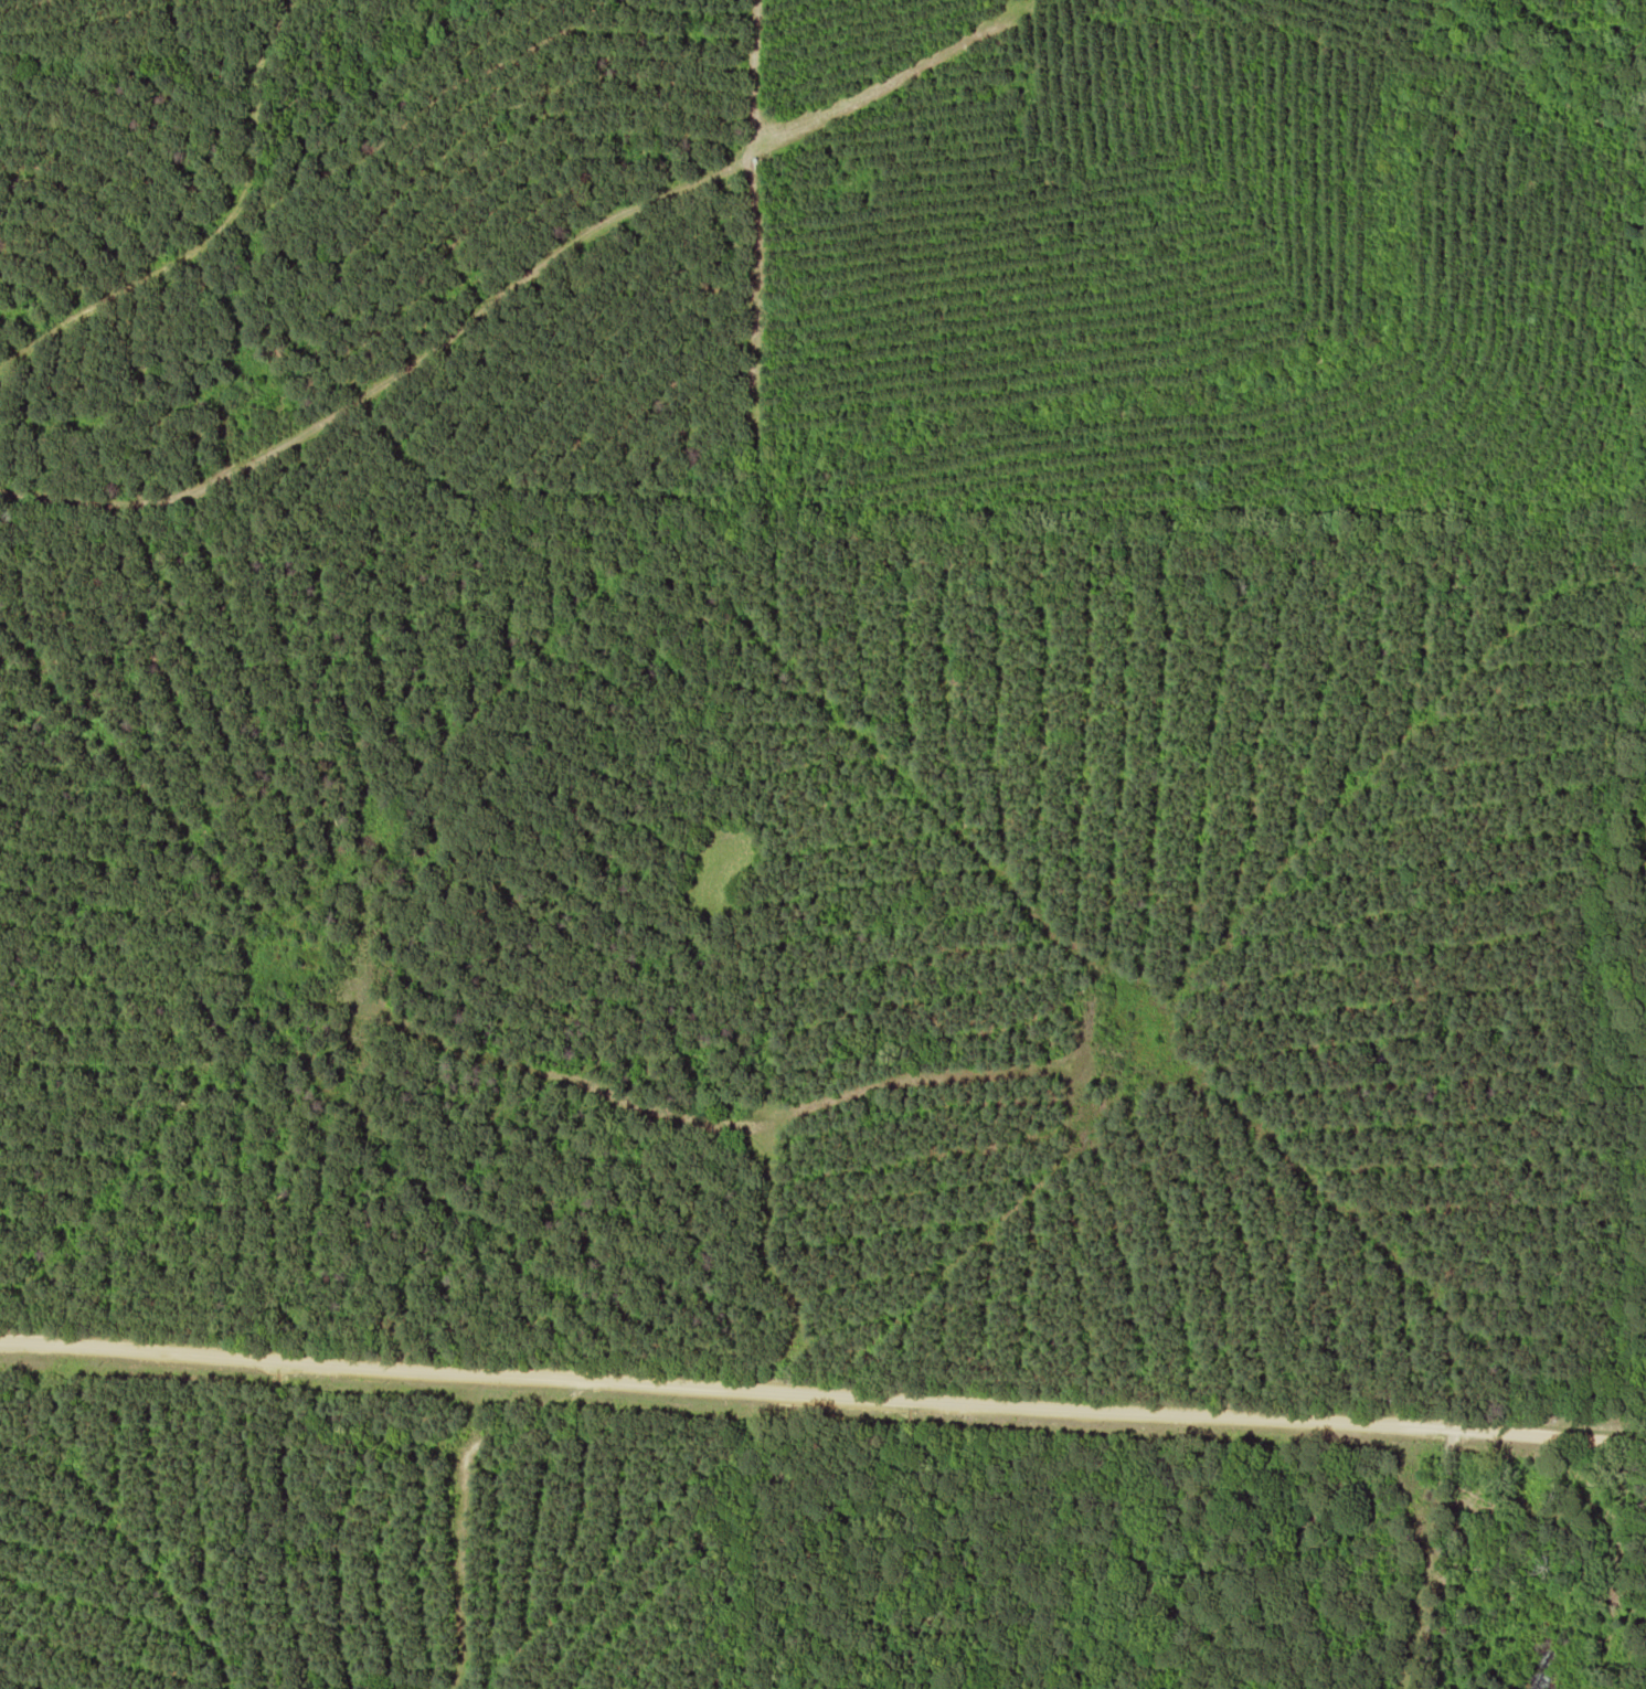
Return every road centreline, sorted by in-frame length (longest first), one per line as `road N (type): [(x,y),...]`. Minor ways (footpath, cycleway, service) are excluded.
road 1 (residential): [(1645,1444),(0,1343)]

